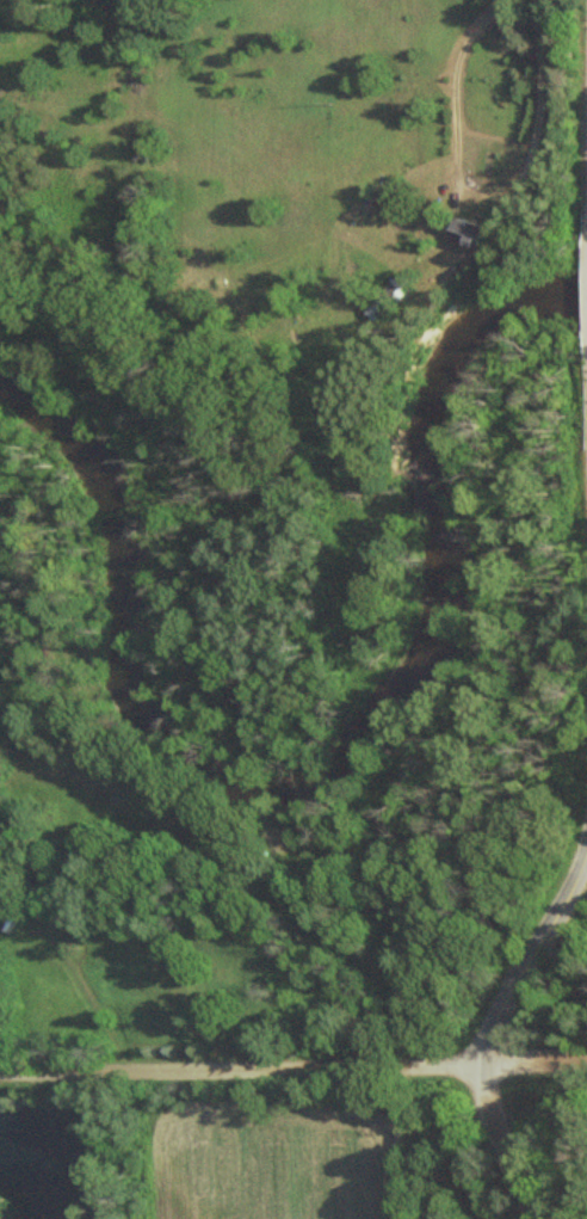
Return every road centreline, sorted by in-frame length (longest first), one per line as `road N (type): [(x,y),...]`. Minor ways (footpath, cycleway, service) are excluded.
road 1 (residential): [(0,1076),(480,1060)]
road 2 (residential): [(480,1060),(586,836)]
road 3 (residential): [(537,1218),(480,1060)]

